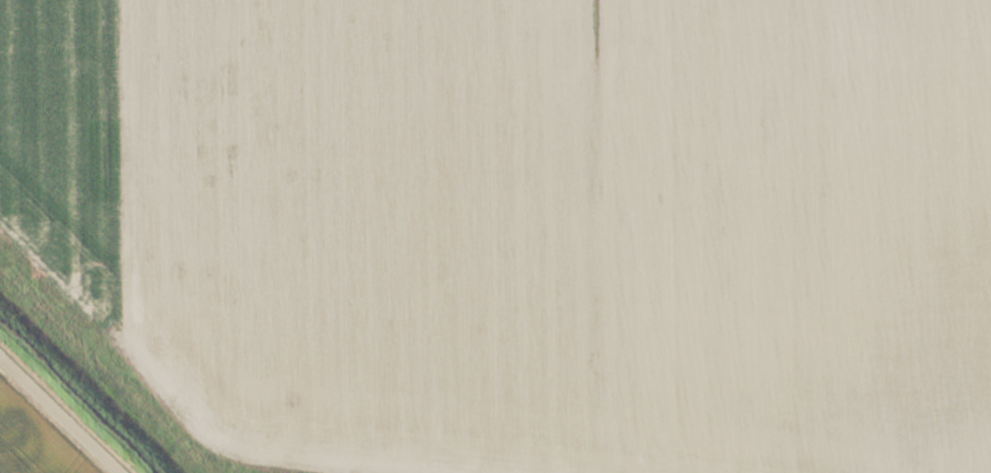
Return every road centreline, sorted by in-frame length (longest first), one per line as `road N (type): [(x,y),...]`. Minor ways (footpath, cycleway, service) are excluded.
road 1 (residential): [(137,472),(0,340)]

